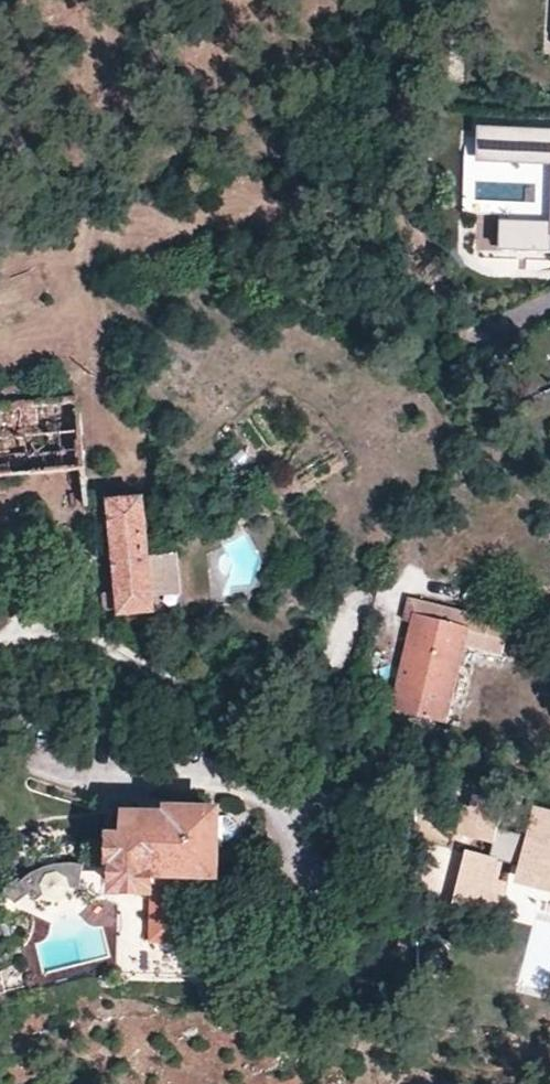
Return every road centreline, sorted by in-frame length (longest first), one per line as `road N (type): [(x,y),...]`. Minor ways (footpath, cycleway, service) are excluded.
road 1 (track): [(104,0),(101,203),(85,277),(130,450)]

